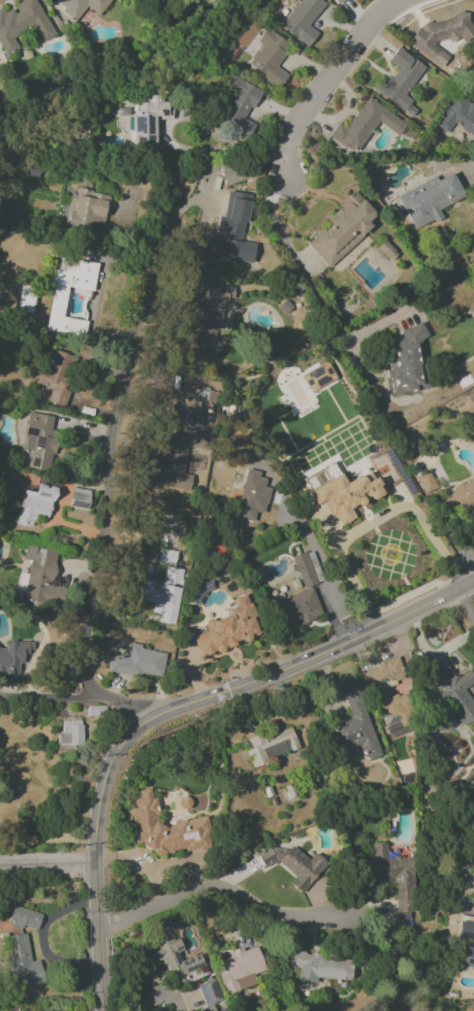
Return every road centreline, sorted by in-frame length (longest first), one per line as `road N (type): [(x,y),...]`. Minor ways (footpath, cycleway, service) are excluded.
road 1 (tertiary): [(473,581),(344,645),(143,723),(112,761),(100,812),(94,861),(100,1010)]
road 2 (residential): [(209,189),(166,228),(144,292),(110,466)]
road 3 (residential): [(110,466),(81,639),(87,686),(143,723)]
road 4 (residential): [(99,931),(218,890),(278,919),(362,914)]
road 5 (residential): [(407,0),(370,21),(293,125),(287,179)]

